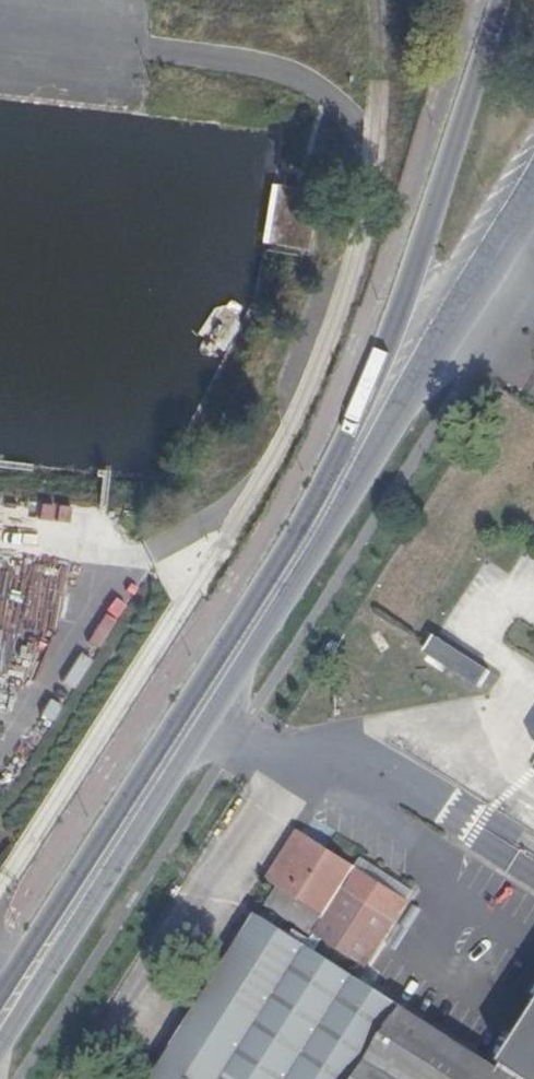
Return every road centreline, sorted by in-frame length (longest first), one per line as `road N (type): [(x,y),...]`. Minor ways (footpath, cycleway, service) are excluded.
road 1 (secondary): [(0,1021),(327,504)]
road 2 (secondary): [(499,0),(427,238),(327,504)]
road 3 (secondary): [(327,504),(533,193)]

